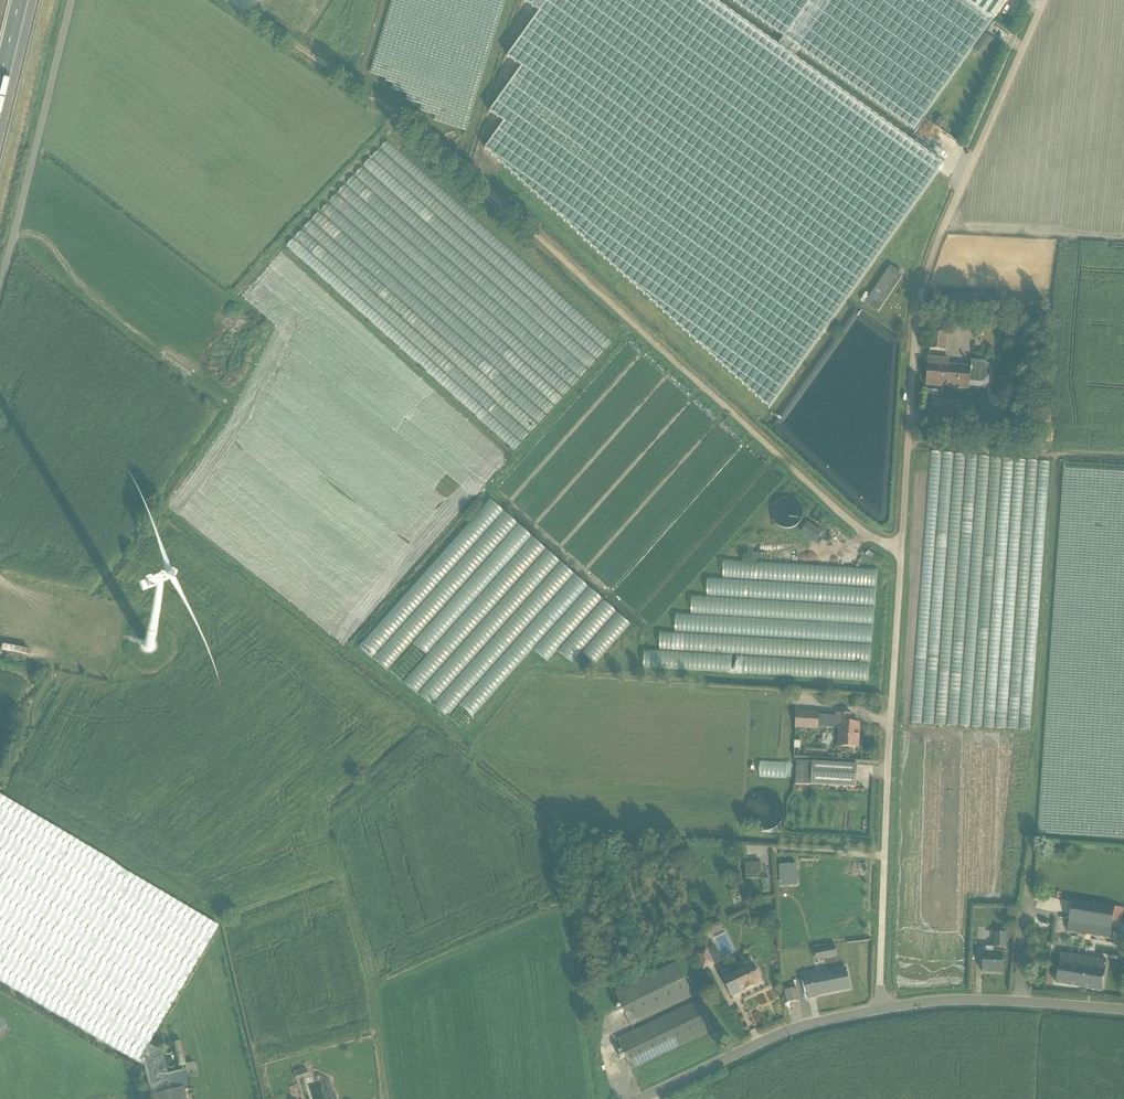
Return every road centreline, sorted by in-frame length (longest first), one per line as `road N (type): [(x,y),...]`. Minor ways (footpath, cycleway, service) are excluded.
road 1 (unclassified): [(1044,0),(927,271),(916,334),(881,1007)]
road 2 (track): [(900,549),(866,534),(817,493),(437,144),(249,13)]
road 3 (unclassified): [(0,284),(71,0)]
road 4 (unclassified): [(881,1007),(791,1029),(636,1098)]
road 5 (unclassified): [(1123,1009),(994,1000),(881,1007)]

